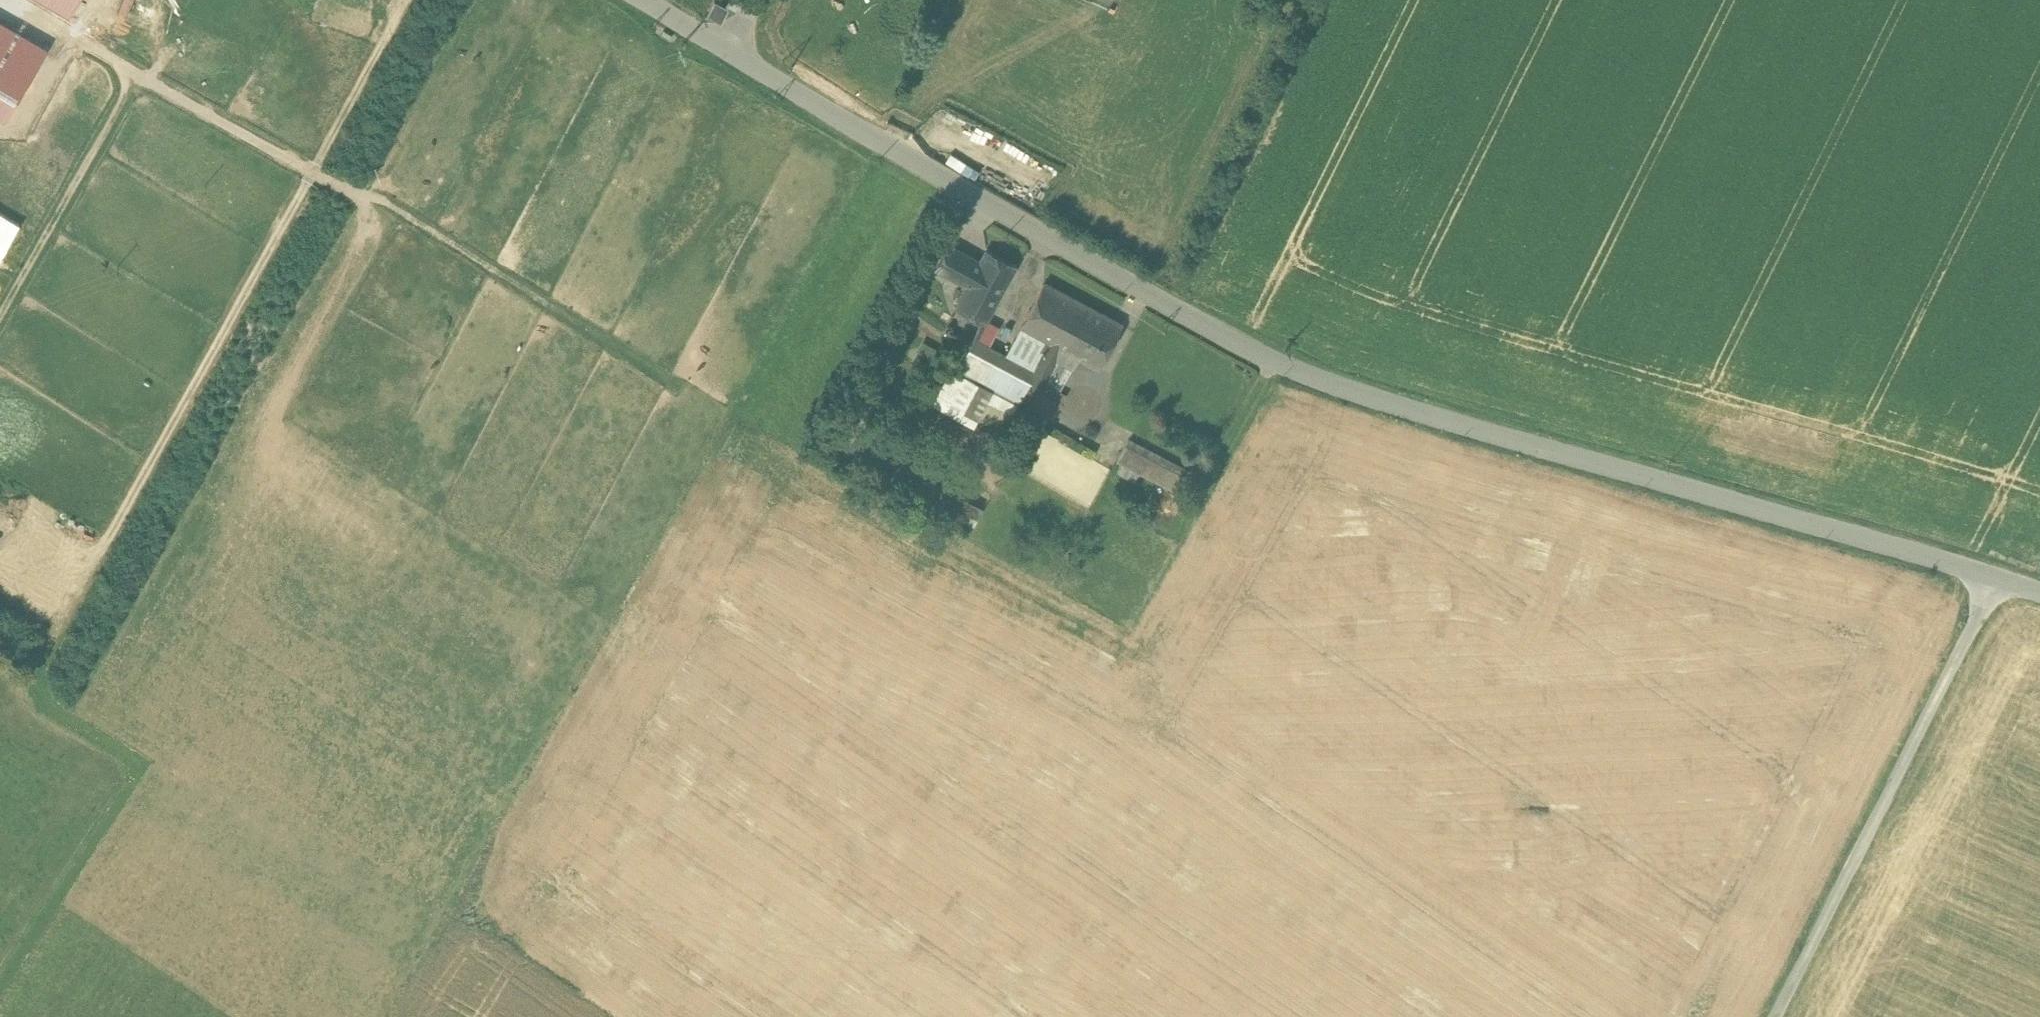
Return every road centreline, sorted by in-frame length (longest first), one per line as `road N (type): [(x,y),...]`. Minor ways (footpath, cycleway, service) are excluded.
road 1 (tertiary): [(732,52),(1264,357),(1416,412),(1995,574)]
road 2 (unclassified): [(1772,1016),(1995,574)]

